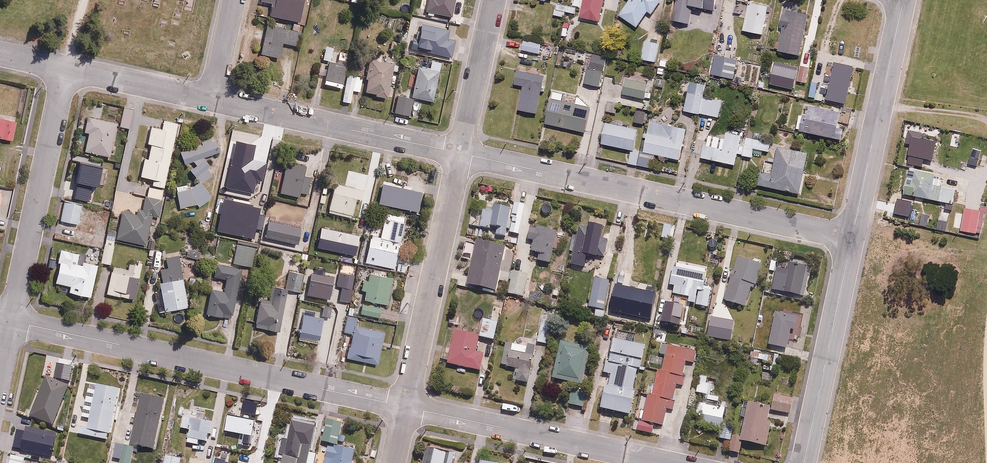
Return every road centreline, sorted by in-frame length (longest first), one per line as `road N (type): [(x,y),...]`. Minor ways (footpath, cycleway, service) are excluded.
road 1 (residential): [(406,407),(12,322)]
road 2 (residential): [(852,238),(459,153)]
road 3 (residential): [(670,462),(406,407)]
road 4 (residential): [(459,153),(406,407)]
road 5 (residential): [(12,322),(66,69)]
road 6 (residential): [(459,153),(211,100)]
road 7 (residential): [(903,0),(852,238)]
road 8 (residential): [(852,238),(804,462)]
road 9 (residential): [(493,0),(459,153)]
road 10 (residential): [(211,100),(66,69)]

